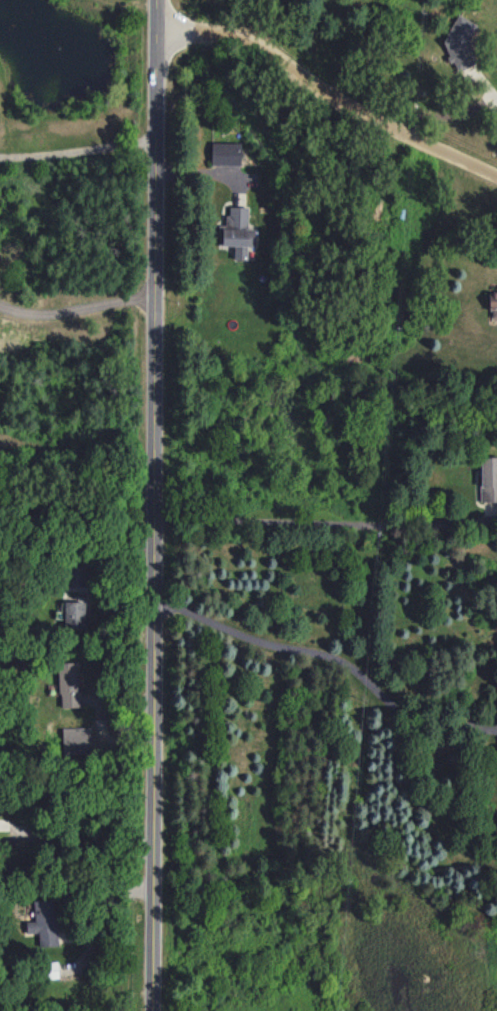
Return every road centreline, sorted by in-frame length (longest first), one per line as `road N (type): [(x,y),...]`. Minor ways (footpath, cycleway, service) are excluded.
road 1 (residential): [(157,0),(153,1010)]

